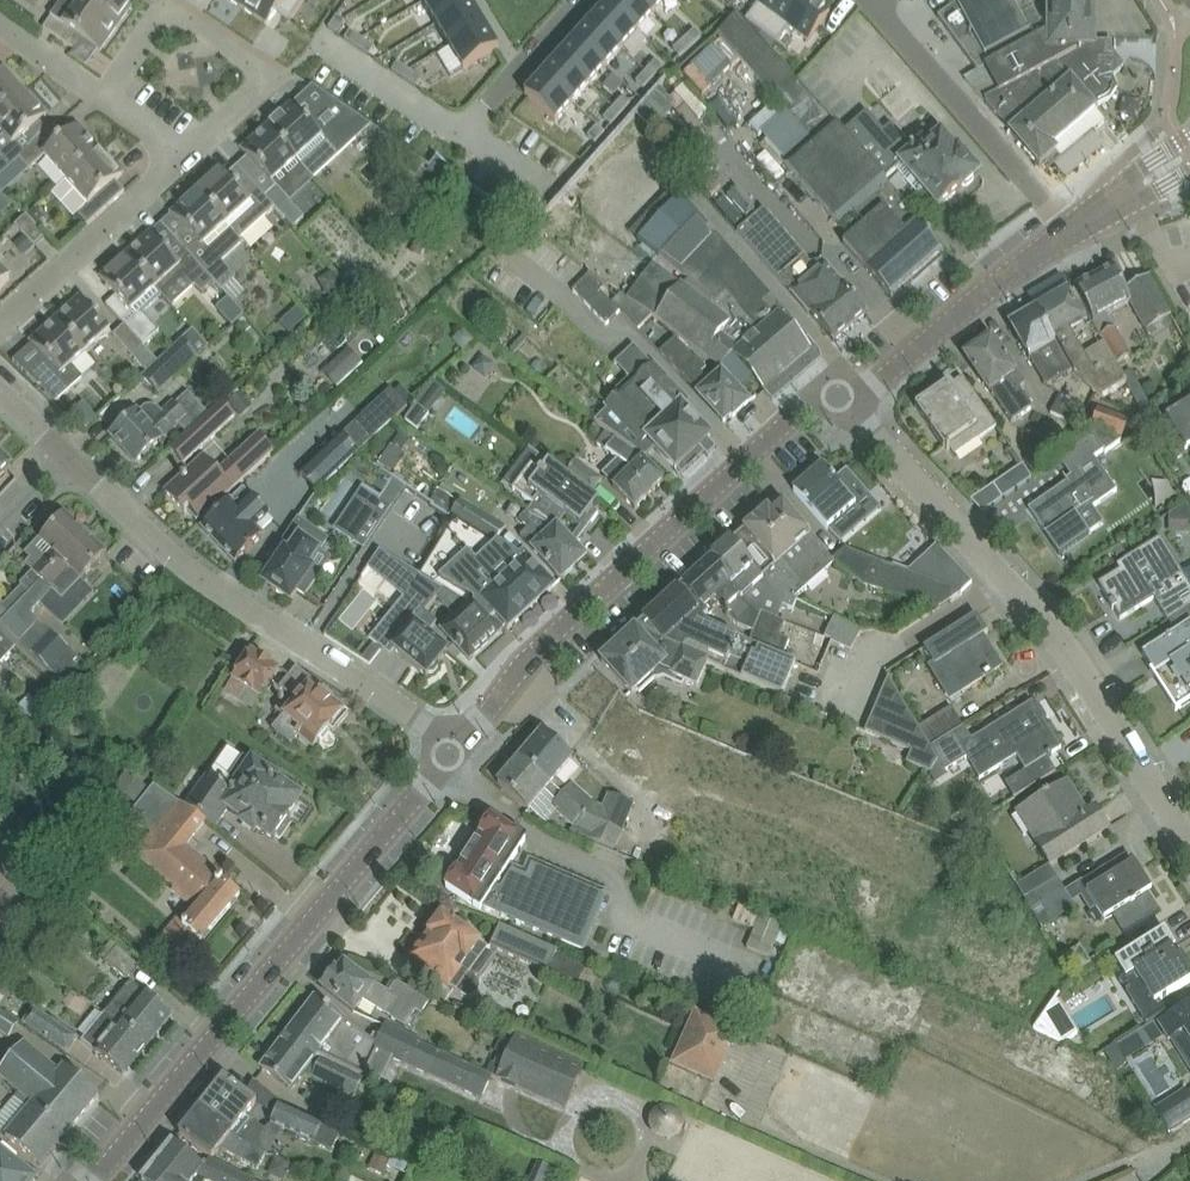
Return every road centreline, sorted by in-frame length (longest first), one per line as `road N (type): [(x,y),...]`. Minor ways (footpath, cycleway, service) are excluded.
road 1 (residential): [(1189,856),(1018,604),(842,400)]
road 2 (tertiary): [(458,749),(92,1180)]
road 3 (tertiary): [(842,400),(781,429),(527,661),(458,749)]
road 4 (residential): [(458,749),(185,569),(65,458)]
road 5 (residential): [(105,99),(155,25),(171,15),(195,20),(254,66),(261,86),(183,157)]
road 6 (residential): [(1068,233),(872,0)]
road 7 (tertiary): [(1068,233),(878,386),(842,400)]
road 8 (residential): [(183,157),(0,327)]
road 9 (residential): [(579,0),(463,135)]
road 10 (residential): [(105,99),(0,23)]

